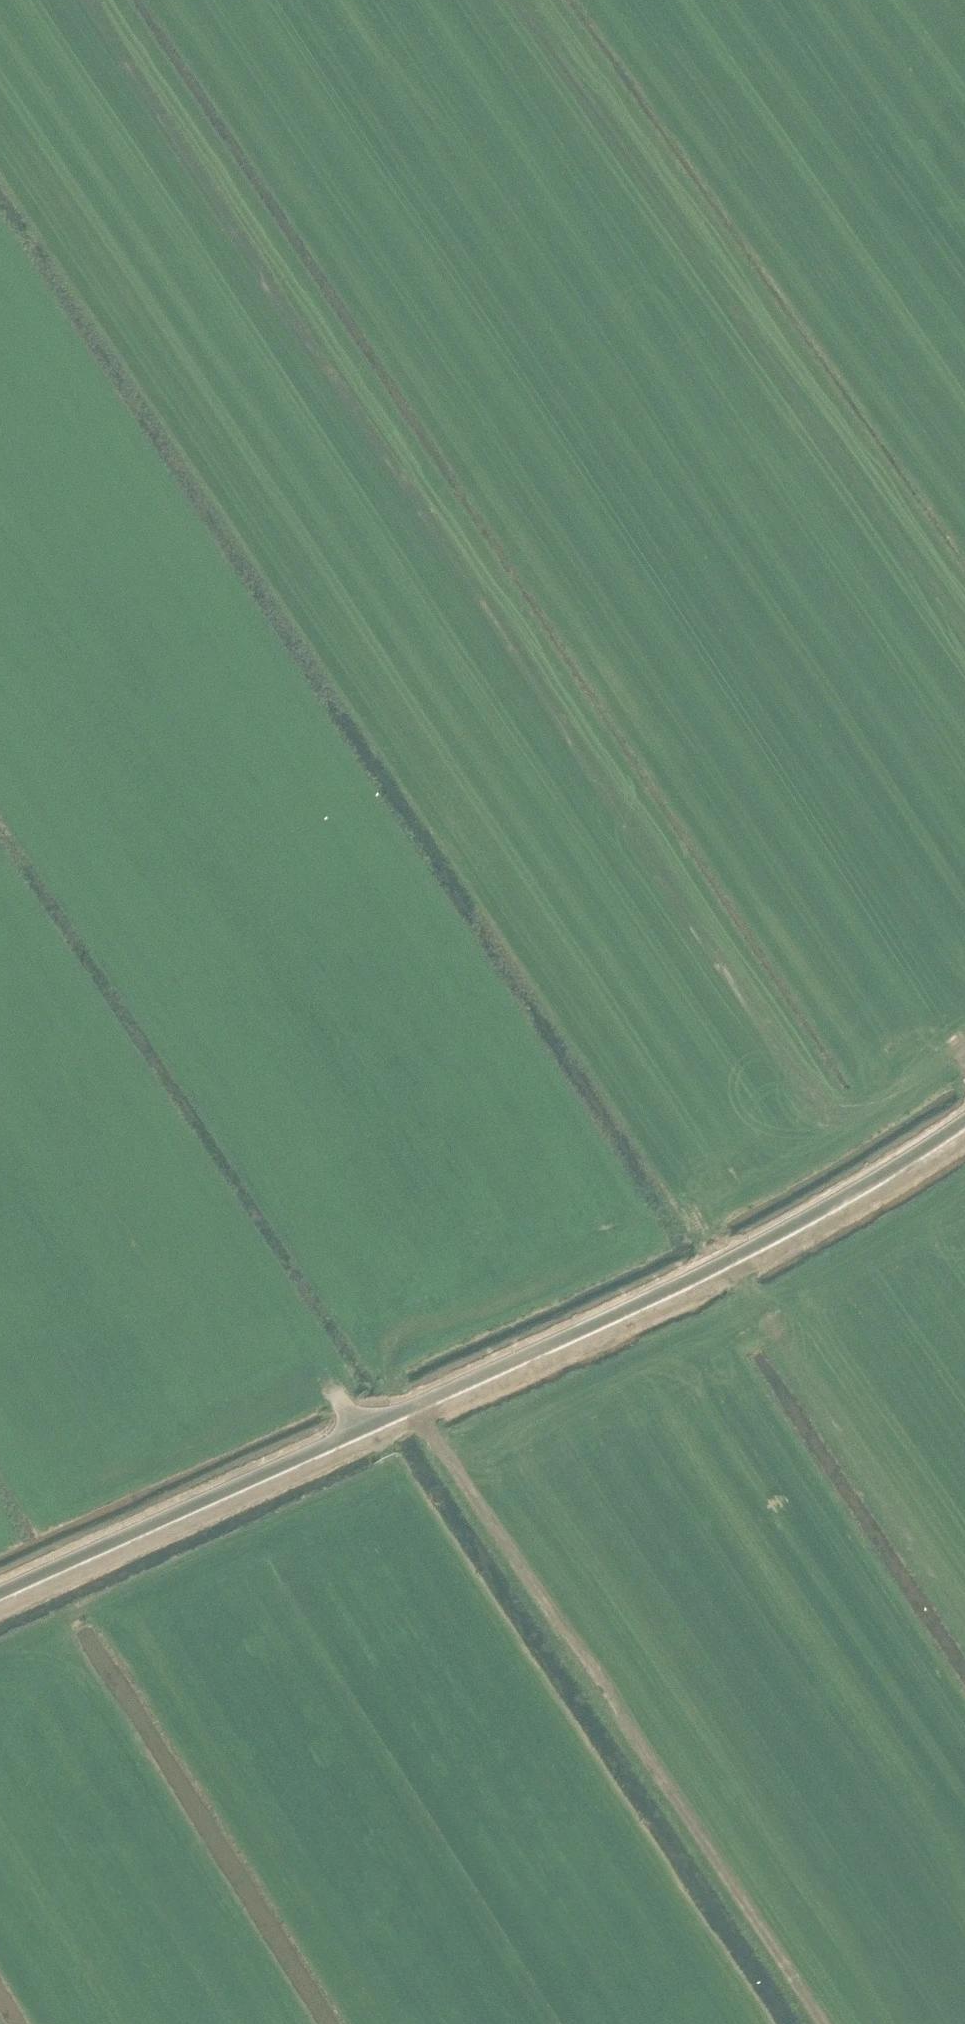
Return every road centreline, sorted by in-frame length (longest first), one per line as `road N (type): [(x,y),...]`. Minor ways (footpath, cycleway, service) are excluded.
road 1 (unclassified): [(0,1593),(700,1273),(964,1120)]

